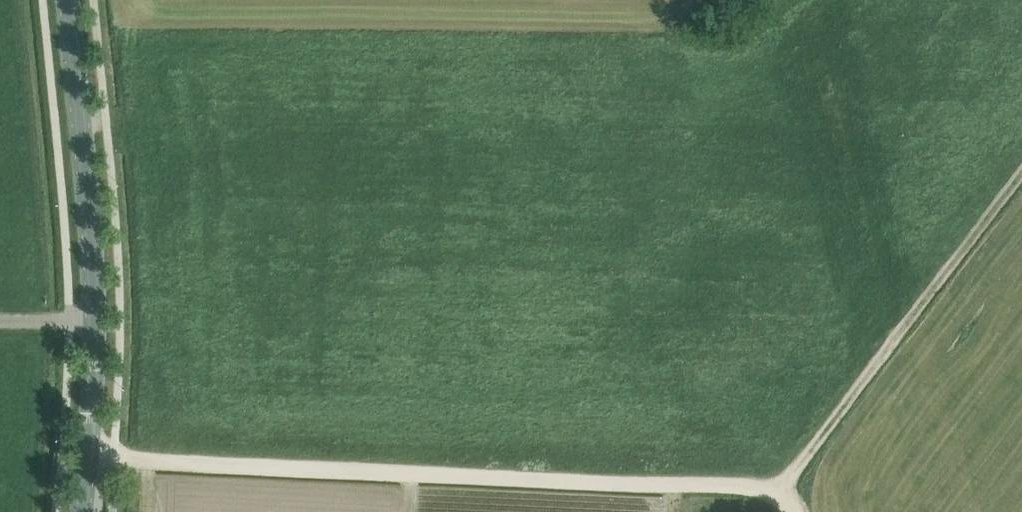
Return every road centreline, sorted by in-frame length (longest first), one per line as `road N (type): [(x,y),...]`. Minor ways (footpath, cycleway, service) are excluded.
road 1 (track): [(797,511),(775,488),(115,459)]
road 2 (tertiary): [(83,511),(95,327),(69,0)]
road 3 (track): [(775,488),(809,456),(1021,173)]

